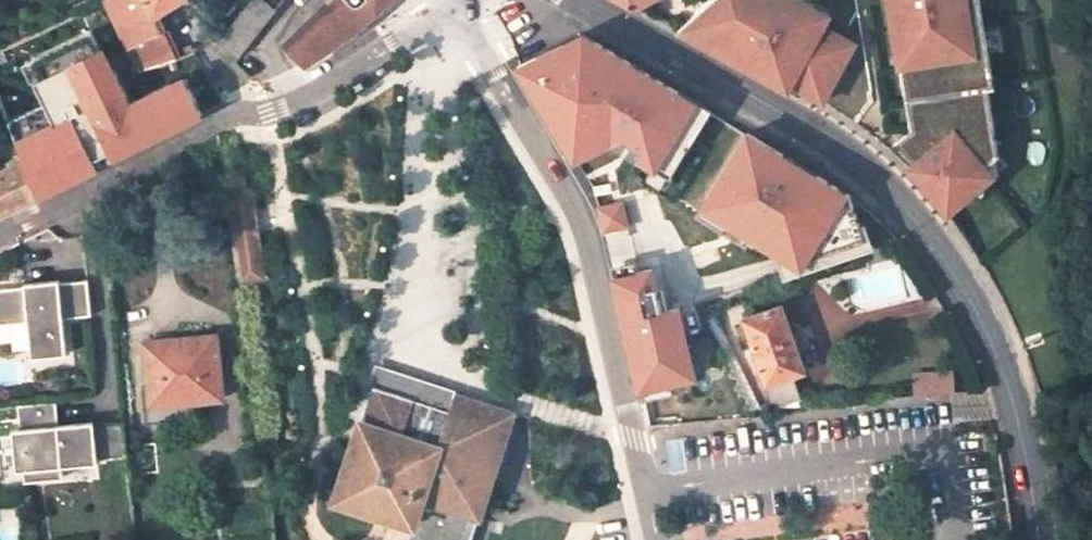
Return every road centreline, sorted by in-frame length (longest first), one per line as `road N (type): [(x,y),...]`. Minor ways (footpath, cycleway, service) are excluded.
road 1 (tertiary): [(575,0),(798,120),(916,217),(974,303),(1012,401),(1038,539)]
road 2 (residential): [(454,10),(587,227),(659,539)]
road 3 (residential): [(0,235),(236,113),(269,115),(309,100),(454,10)]

